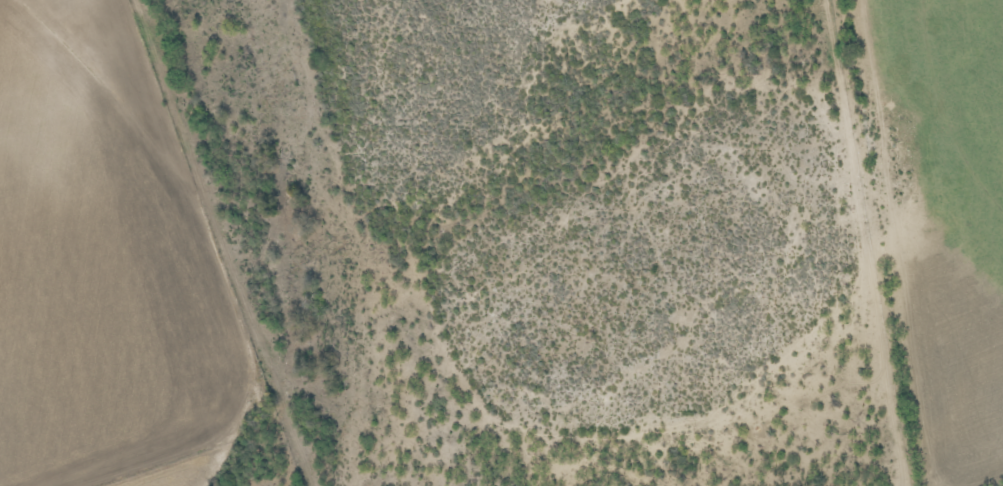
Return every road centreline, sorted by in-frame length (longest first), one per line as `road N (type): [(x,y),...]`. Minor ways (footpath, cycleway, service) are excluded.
road 1 (residential): [(1002,63),(893,0)]

